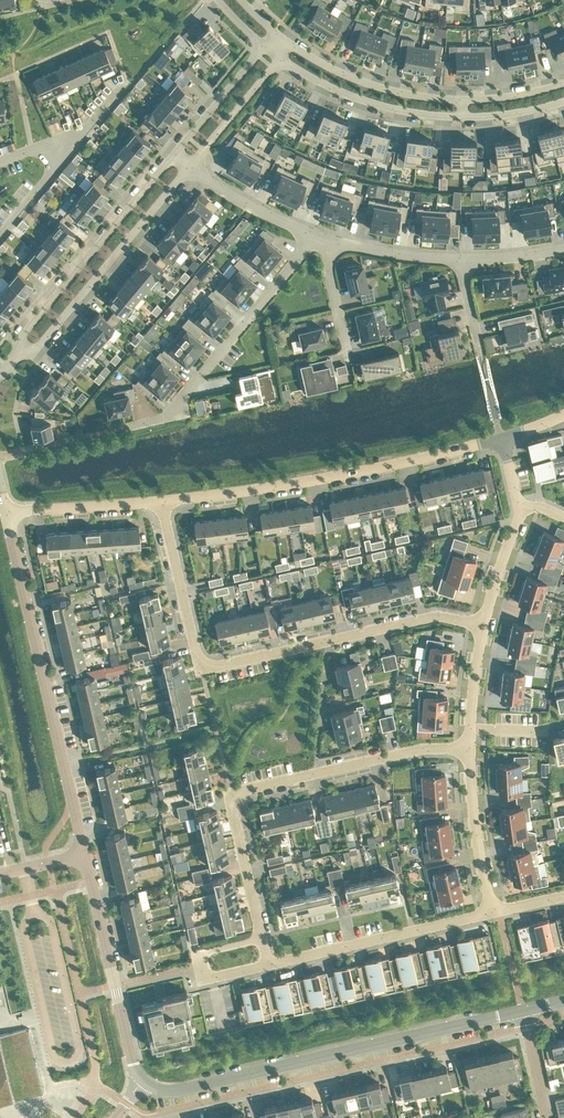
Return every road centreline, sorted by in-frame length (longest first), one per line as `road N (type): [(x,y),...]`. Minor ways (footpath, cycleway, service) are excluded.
road 1 (residential): [(484,625),(432,615),(208,664),(195,650),(162,501)]
road 2 (unclassified): [(140,1081),(166,1091),(522,1010)]
road 3 (residential): [(261,937),(234,795),(413,750),(470,748)]
road 4 (unclassified): [(84,854),(5,511)]
road 5 (unclassified): [(162,501),(329,477),(501,438)]
road 6 (residential): [(316,235),(165,417),(129,426)]
road 7 (unclassified): [(19,354),(35,349),(190,166)]
road 8 (unclassified): [(174,153),(22,337),(19,354)]
road 9 (unclassified): [(140,1081),(84,854)]
road 10 (residential): [(268,964),(491,912)]
road 11 (unclassified): [(280,58),(366,101),(462,115)]
road 12 (unclassified): [(462,99),(364,82),(282,38)]
road 13 (residential): [(491,912),(470,748)]
road 14 (unclassified): [(5,511),(162,501)]
road 15 (residential): [(316,235),(237,200),(190,166)]
road 16 (unclassified): [(264,45),(174,153)]
road 17 (unclassified): [(190,166),(280,58)]
road 18 (residential): [(460,259),(334,240)]
road 19 (residential): [(470,748),(484,625)]
road 20 (residential): [(484,625),(519,508)]
road 21 (residential): [(0,236),(73,139)]

